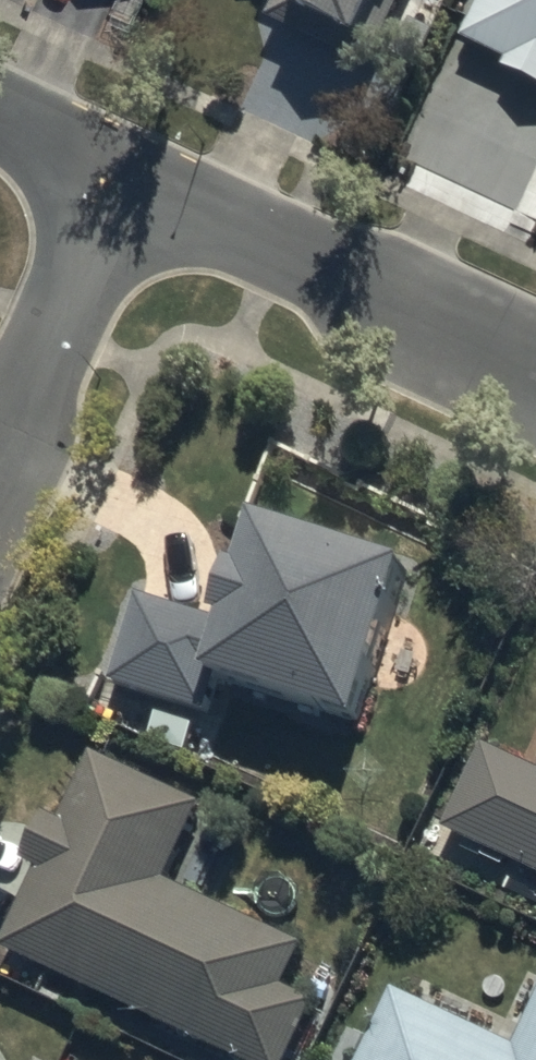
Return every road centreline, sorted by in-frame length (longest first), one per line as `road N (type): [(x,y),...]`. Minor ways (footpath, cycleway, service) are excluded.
road 1 (residential): [(122,188),(535,385)]
road 2 (residential): [(122,188),(0,447)]
road 3 (residential): [(0,130),(122,188)]

